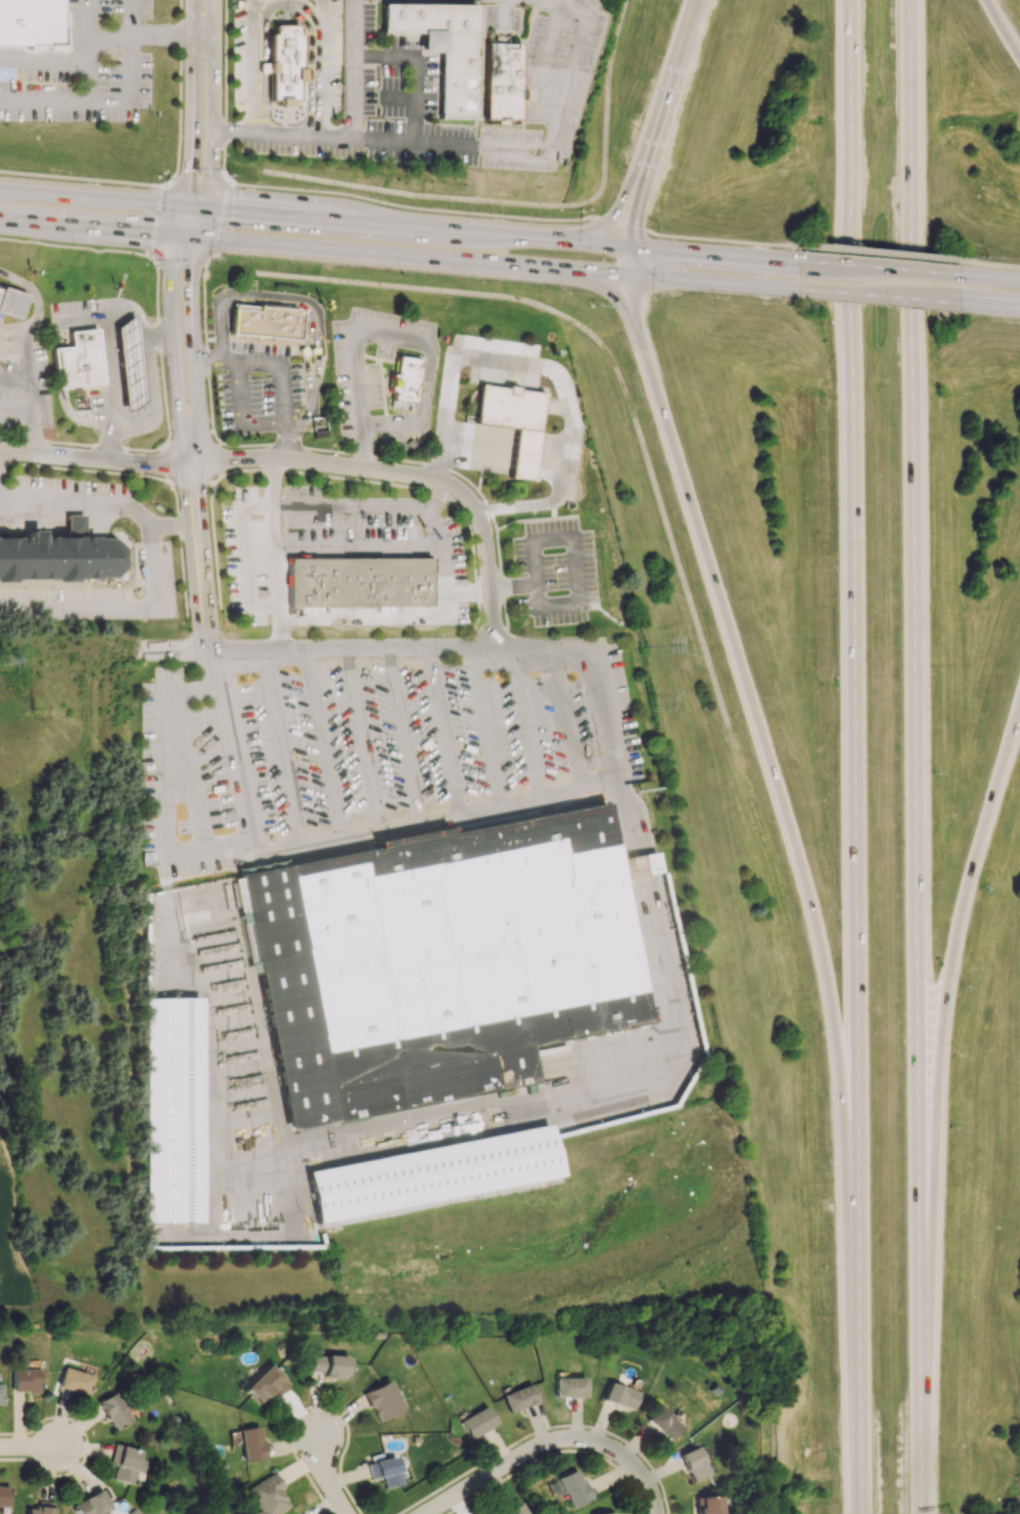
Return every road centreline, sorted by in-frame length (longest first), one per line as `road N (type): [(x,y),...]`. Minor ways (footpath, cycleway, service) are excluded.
road 1 (motorway): [(926,1513),(929,1077),(911,526),(908,0)]
road 2 (motorway): [(850,0),(858,1513)]
road 3 (motorway): [(641,343),(801,865),(854,1097)]
road 4 (primary): [(783,260),(183,208)]
road 5 (primary): [(176,235),(627,275)]
road 6 (residential): [(192,462),(273,458),(447,486),(472,504),(480,528),(492,646)]
road 7 (motorway): [(929,1077),(947,979),(1019,712)]
road 8 (residential): [(183,208),(169,309),(178,410),(192,462)]
road 9 (residential): [(451,1502),(564,1442),(621,1457),(648,1486),(658,1513)]
road 10 (residential): [(192,462),(197,406),(189,296),(203,210)]
road 11 (residential): [(0,452),(192,462)]
road 12 (motorway): [(692,0),(635,182)]
road 13 (primary): [(971,276),(783,260)]
road 14 (primary): [(781,289),(969,304)]
road 15 (primary): [(183,208),(0,191)]
road 16 (primary): [(0,219),(176,235)]
road 17 (residential): [(192,37),(183,208)]
road 18 (primary): [(627,275),(781,289)]
road 19 (residential): [(196,526),(210,649)]
road 20 (motorway): [(555,268),(611,292),(641,343)]

